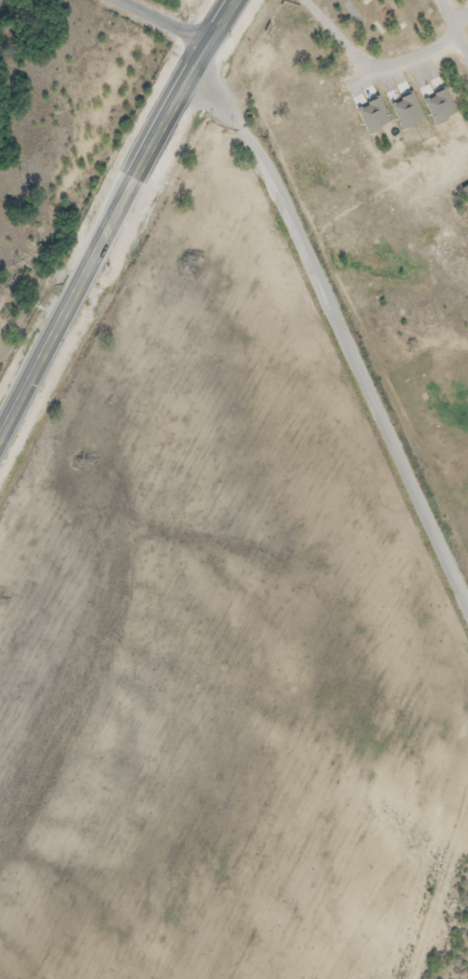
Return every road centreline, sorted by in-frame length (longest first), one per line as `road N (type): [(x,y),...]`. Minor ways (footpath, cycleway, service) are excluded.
road 1 (trunk): [(236,0),(0,439)]

